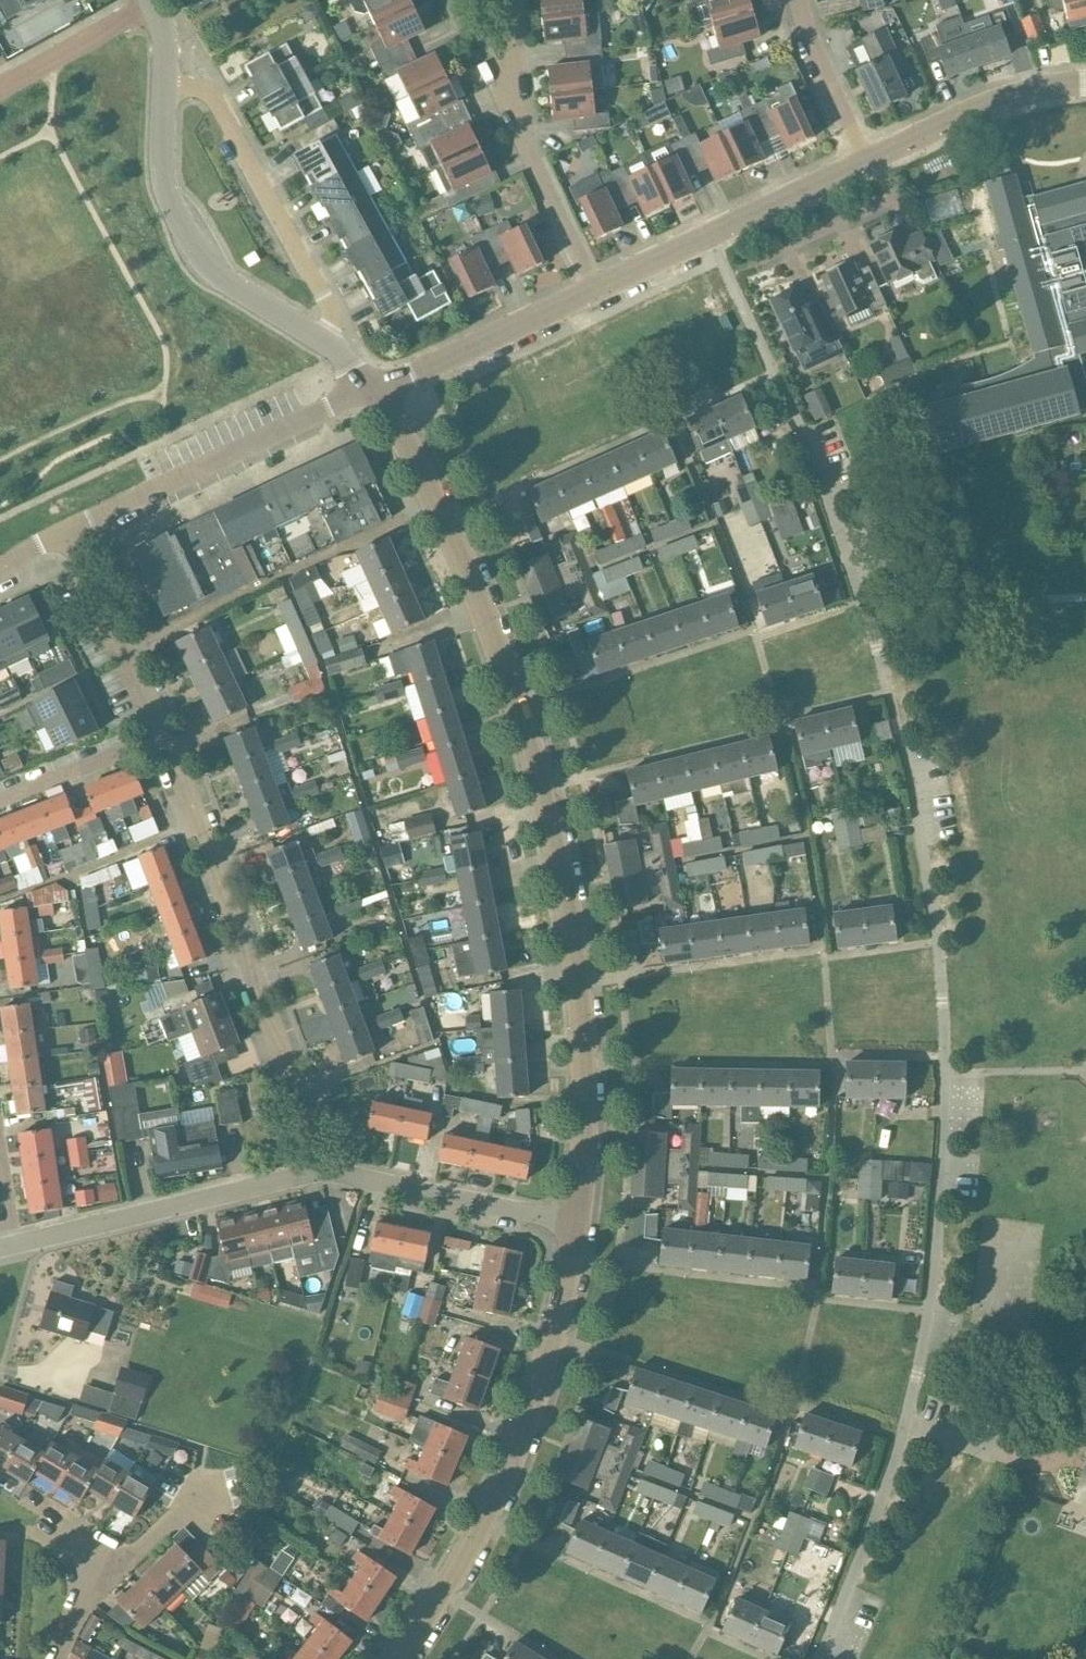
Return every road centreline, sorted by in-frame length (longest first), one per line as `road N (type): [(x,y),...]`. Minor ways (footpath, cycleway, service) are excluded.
road 1 (tertiary): [(578,1223),(584,1139),(578,981),(541,786),(488,618),(378,391)]
road 2 (tertiary): [(397,1658),(484,1522),(525,1426),(578,1223)]
road 3 (residential): [(322,1171),(164,734)]
road 4 (residential): [(69,530),(378,391)]
road 5 (tertiary): [(326,344),(232,286),(200,254),(165,183),(165,88)]
road 6 (residential): [(326,344),(333,313),(215,100),(202,90),(165,88)]
road 7 (residential): [(322,1171),(11,1246)]
road 8 (tertiary): [(593,293),(866,164)]
road 9 (residential): [(578,1223),(322,1171)]
road 10 (tertiary): [(378,391),(593,293)]
road 11 (tertiary): [(866,164),(986,107),(1085,82)]
road 12 (residential): [(164,734),(69,530)]
road 13 (residential): [(593,293),(509,101)]
road 14 (residential): [(866,164),(797,0)]
road 15 (residential): [(0,88),(153,2)]
road 16 (residential): [(16,790),(164,734)]

